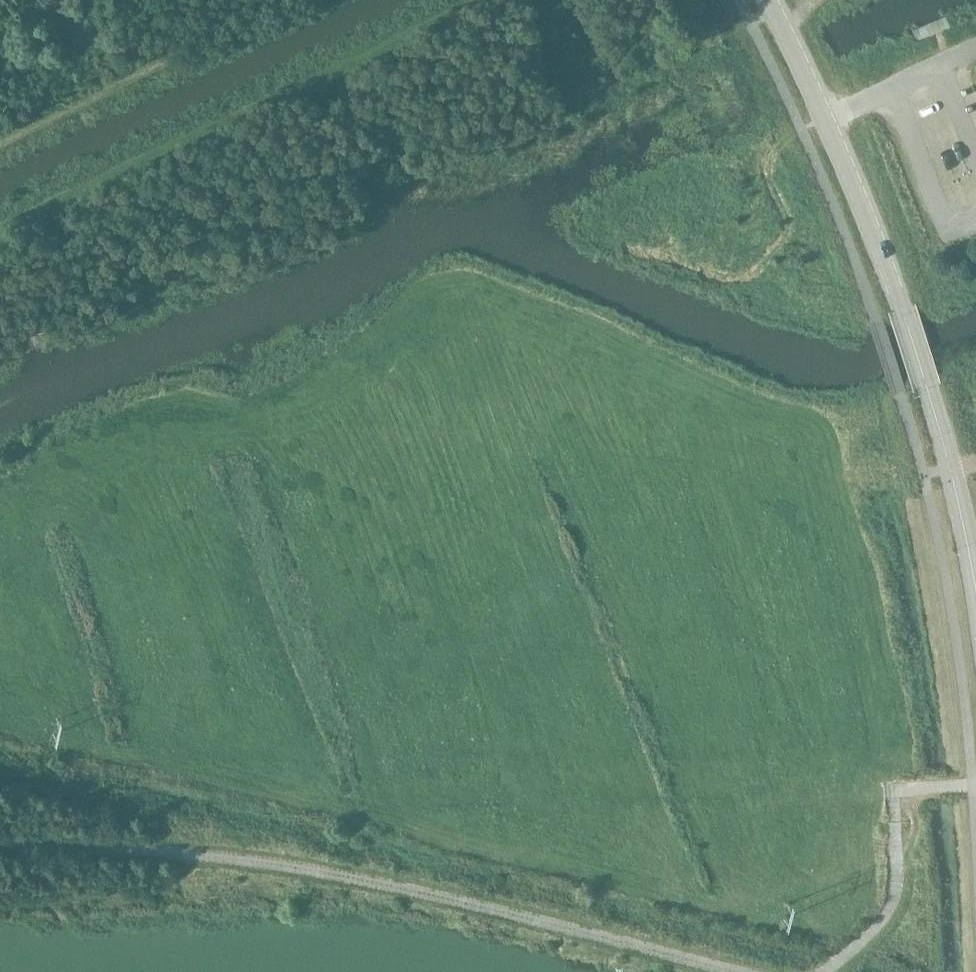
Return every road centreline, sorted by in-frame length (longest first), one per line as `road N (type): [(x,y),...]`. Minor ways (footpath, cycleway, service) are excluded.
road 1 (track): [(731,971),(312,870),(0,844)]
road 2 (unclassified): [(975,602),(950,468),(903,307),(827,117),(767,0)]
road 3 (track): [(973,788),(892,792),(892,905),(817,971)]

